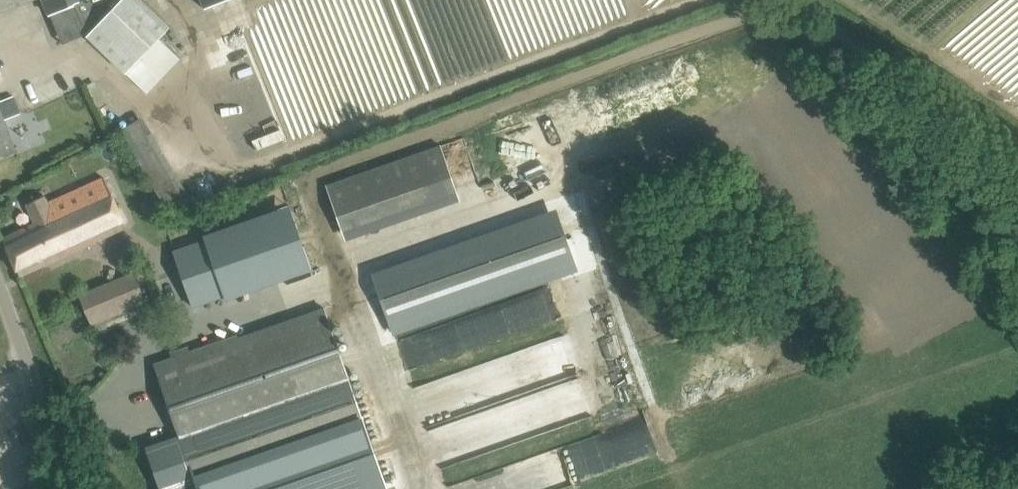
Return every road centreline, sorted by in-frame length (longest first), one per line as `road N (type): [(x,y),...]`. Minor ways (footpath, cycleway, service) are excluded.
road 1 (track): [(686,0),(269,161),(241,165),(209,157)]
road 2 (unclassified): [(79,488),(0,287)]
road 3 (track): [(844,0),(1017,113)]

